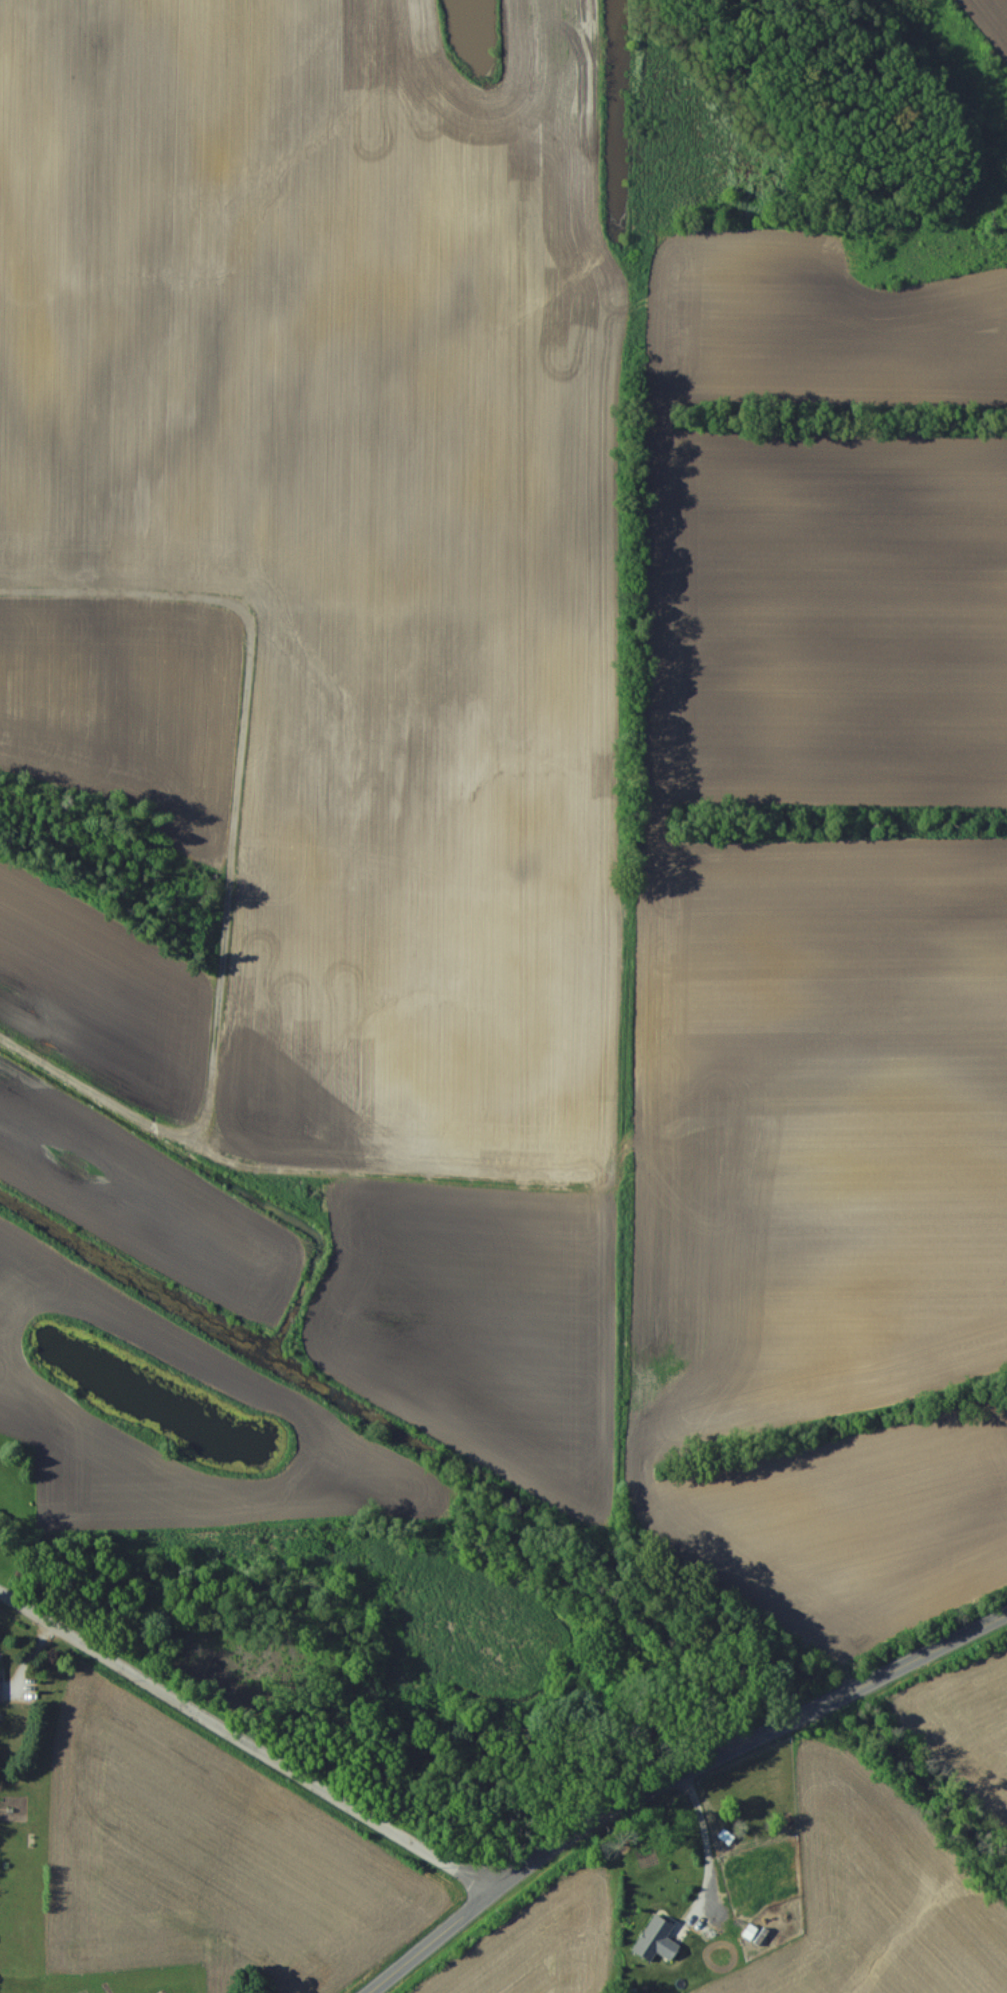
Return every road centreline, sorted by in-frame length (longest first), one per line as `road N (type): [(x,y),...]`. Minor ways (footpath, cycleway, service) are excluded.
road 1 (tertiary): [(495,1891),(649,1789),(1006,1614)]
road 2 (residential): [(495,1891),(0,1598)]
road 3 (tertiary): [(368,1992),(495,1891)]

